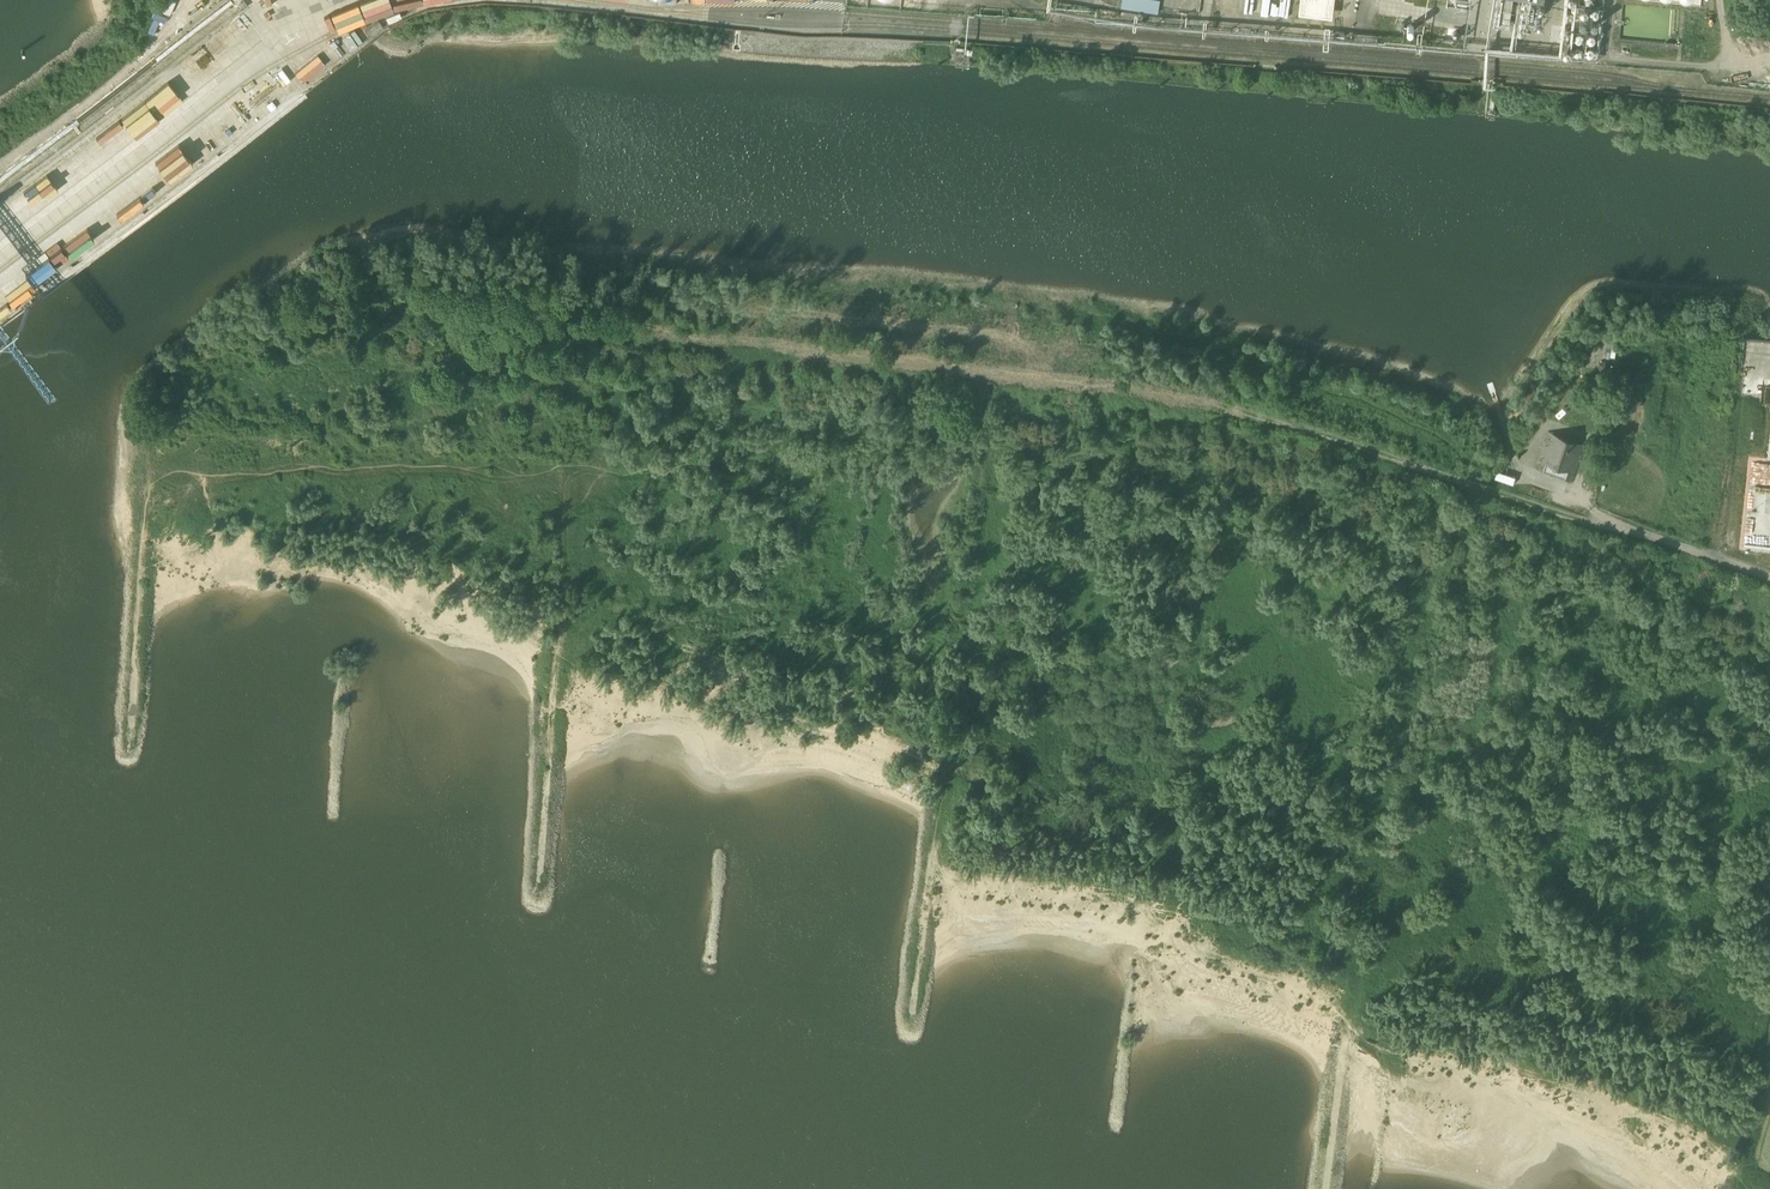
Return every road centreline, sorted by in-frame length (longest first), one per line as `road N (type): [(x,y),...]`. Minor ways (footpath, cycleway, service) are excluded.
road 1 (track): [(1596,509),(1556,507),(1254,411)]

